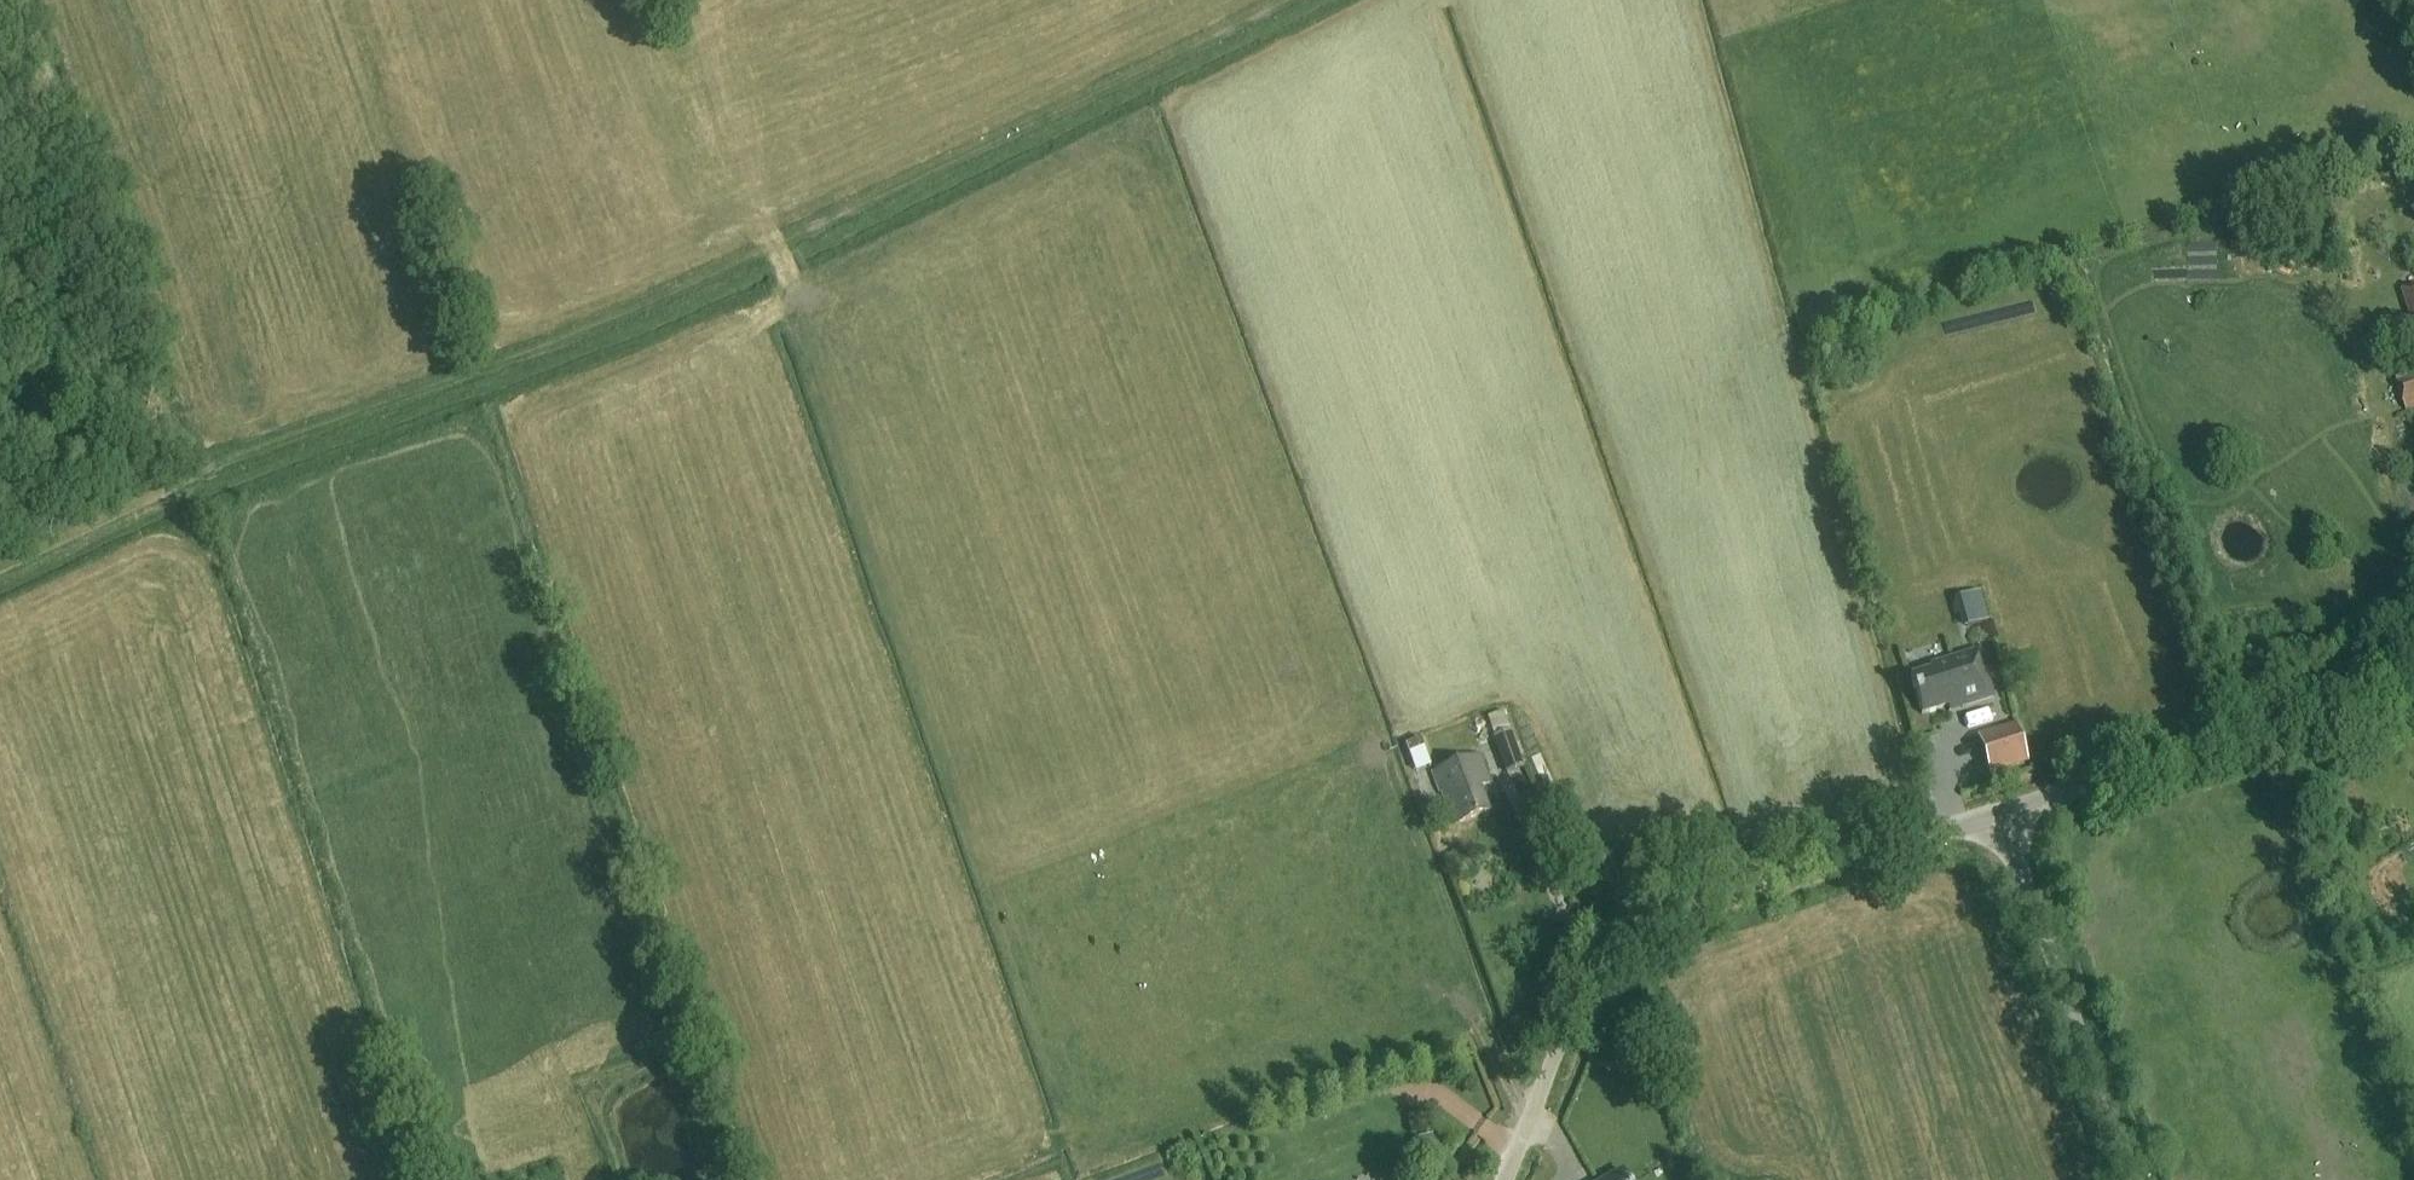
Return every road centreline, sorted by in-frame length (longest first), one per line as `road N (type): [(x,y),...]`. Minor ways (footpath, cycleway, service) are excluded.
road 1 (unclassified): [(1493,1179),(1582,969),(1627,917),(1674,896),(2002,813)]
road 2 (unclassified): [(2002,813),(2352,694),(2413,652)]
road 3 (unclassified): [(2135,1179),(2002,813)]

